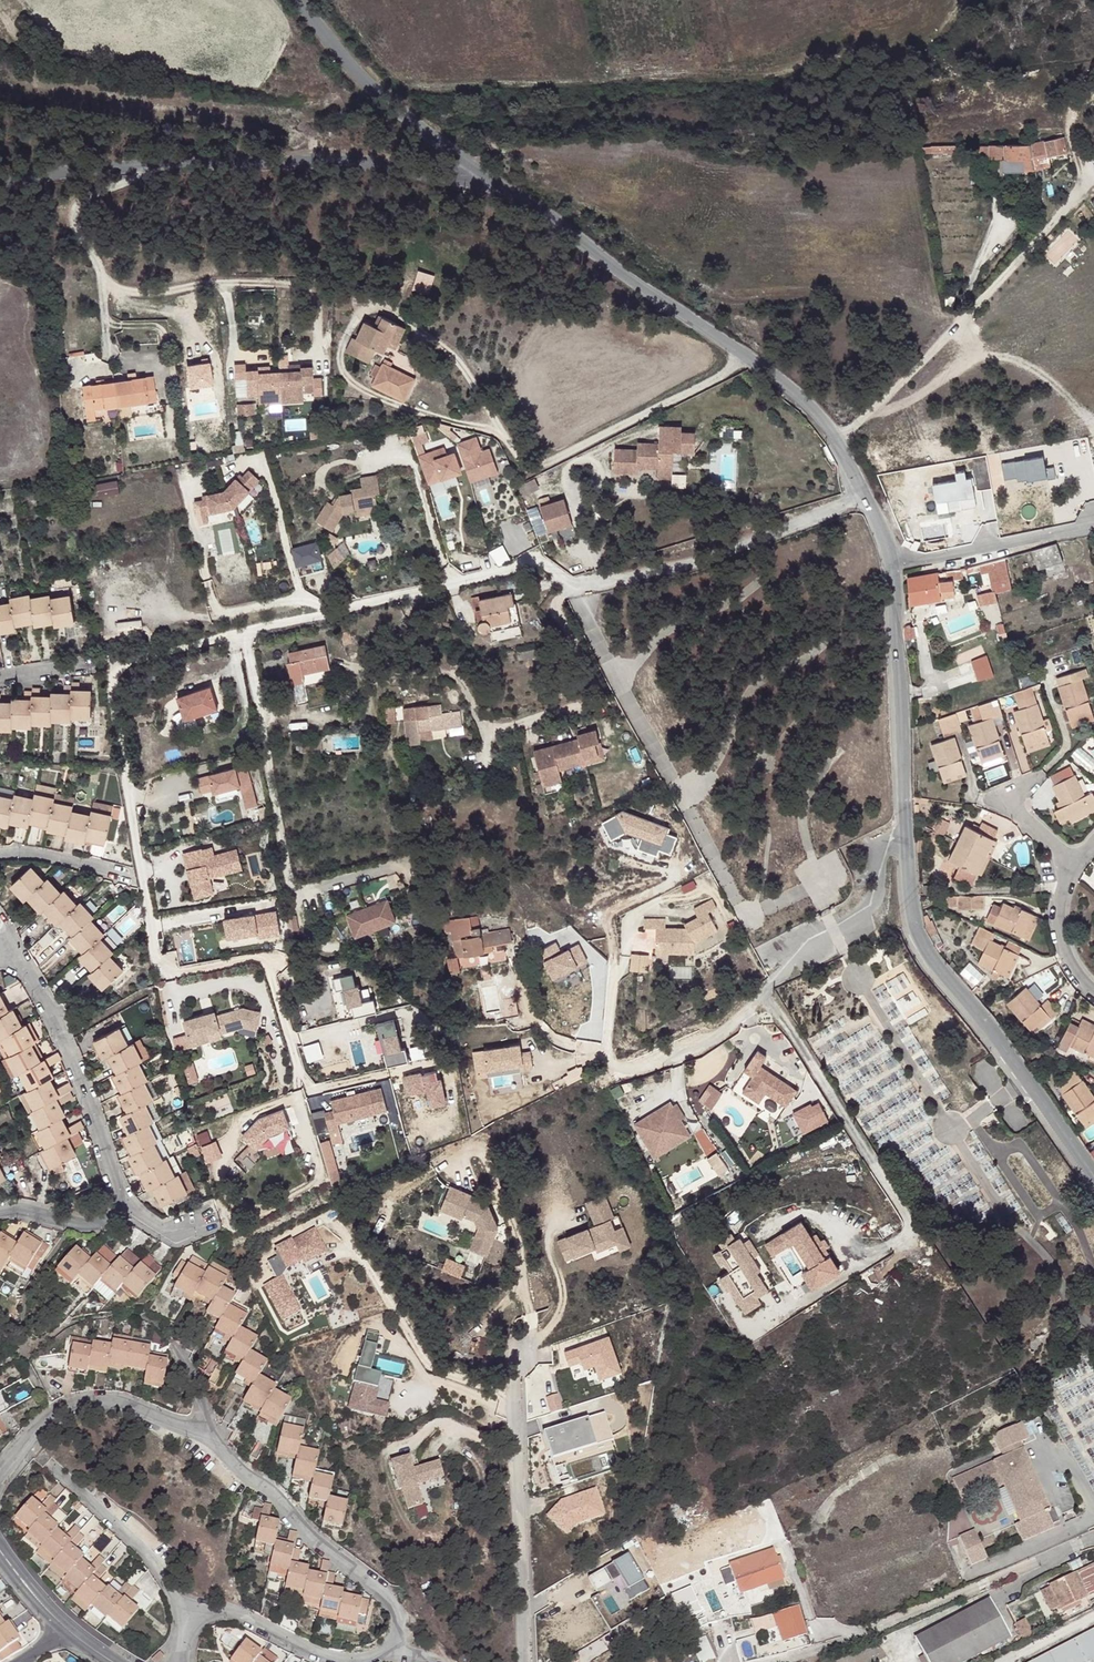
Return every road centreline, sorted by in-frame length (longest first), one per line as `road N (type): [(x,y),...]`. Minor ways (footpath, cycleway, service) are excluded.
road 1 (residential): [(244,631),(128,660),(110,680),(157,964),(181,972),(264,958),(301,1081)]
road 2 (unclassified): [(862,498),(837,441),(795,394),(480,176)]
road 3 (residential): [(411,887),(406,871),(394,866),(296,893),(244,631)]
road 4 (unclassified): [(1093,1181),(926,950),(913,914),(907,843)]
road 5 (residential): [(1093,1539),(844,1642),(771,1661)]
road 6 (unclassified): [(480,176),(360,161),(143,163)]
road 7 (residential): [(610,936),(606,1044),(614,1069),(635,1073),(704,1046),(766,991)]
road 8 (residential): [(522,1661),(514,1372),(520,1352)]
road 9 (residential): [(766,991),(909,1221),(908,1234),(888,1245)]
road 10 (residential): [(206,1437),(394,1608),(397,1637),(382,1652)]
road 11 (residential): [(862,498),(712,556),(574,584)]
road 12 (residential): [(16,950),(63,1037),(130,1209)]
road 13 (unclassified): [(907,843),(892,565)]
road 14 (unclassified): [(480,176),(377,91),(300,0)]
road 15 (residential): [(0,1477),(46,1416),(68,1403),(119,1400),(206,1437)]
road 16 (residential): [(1069,865),(1002,799),(1046,771),(1070,737),(1049,686)]
road 17 (residential): [(574,584),(534,561),(349,608)]
road 18 (residential): [(907,843),(886,847),(866,909),(805,947),(766,991)]
road 19 (residential): [(574,584),(557,610),(599,699),(515,724)]
road 20 (residential): [(382,1652),(328,1657),(229,1613),(185,1628)]
road 21 (residential): [(892,565),(1093,526)]
road 22 (residential): [(185,1628),(155,1565),(73,1486)]
road 23 (residential): [(101,276),(147,293),(275,284)]
road 24 (residential): [(143,163),(134,177),(78,207),(78,233),(101,276)]
road 25 (unclassified): [(143,163),(0,182)]
road 26 (residential): [(349,608),(282,603),(210,617)]
road 27 (residential): [(1069,865),(1063,945),(1093,992)]
road 28 (residential): [(0,1212),(89,1225),(130,1209)]
road 29 (residential): [(0,854),(26,850),(126,875)]

